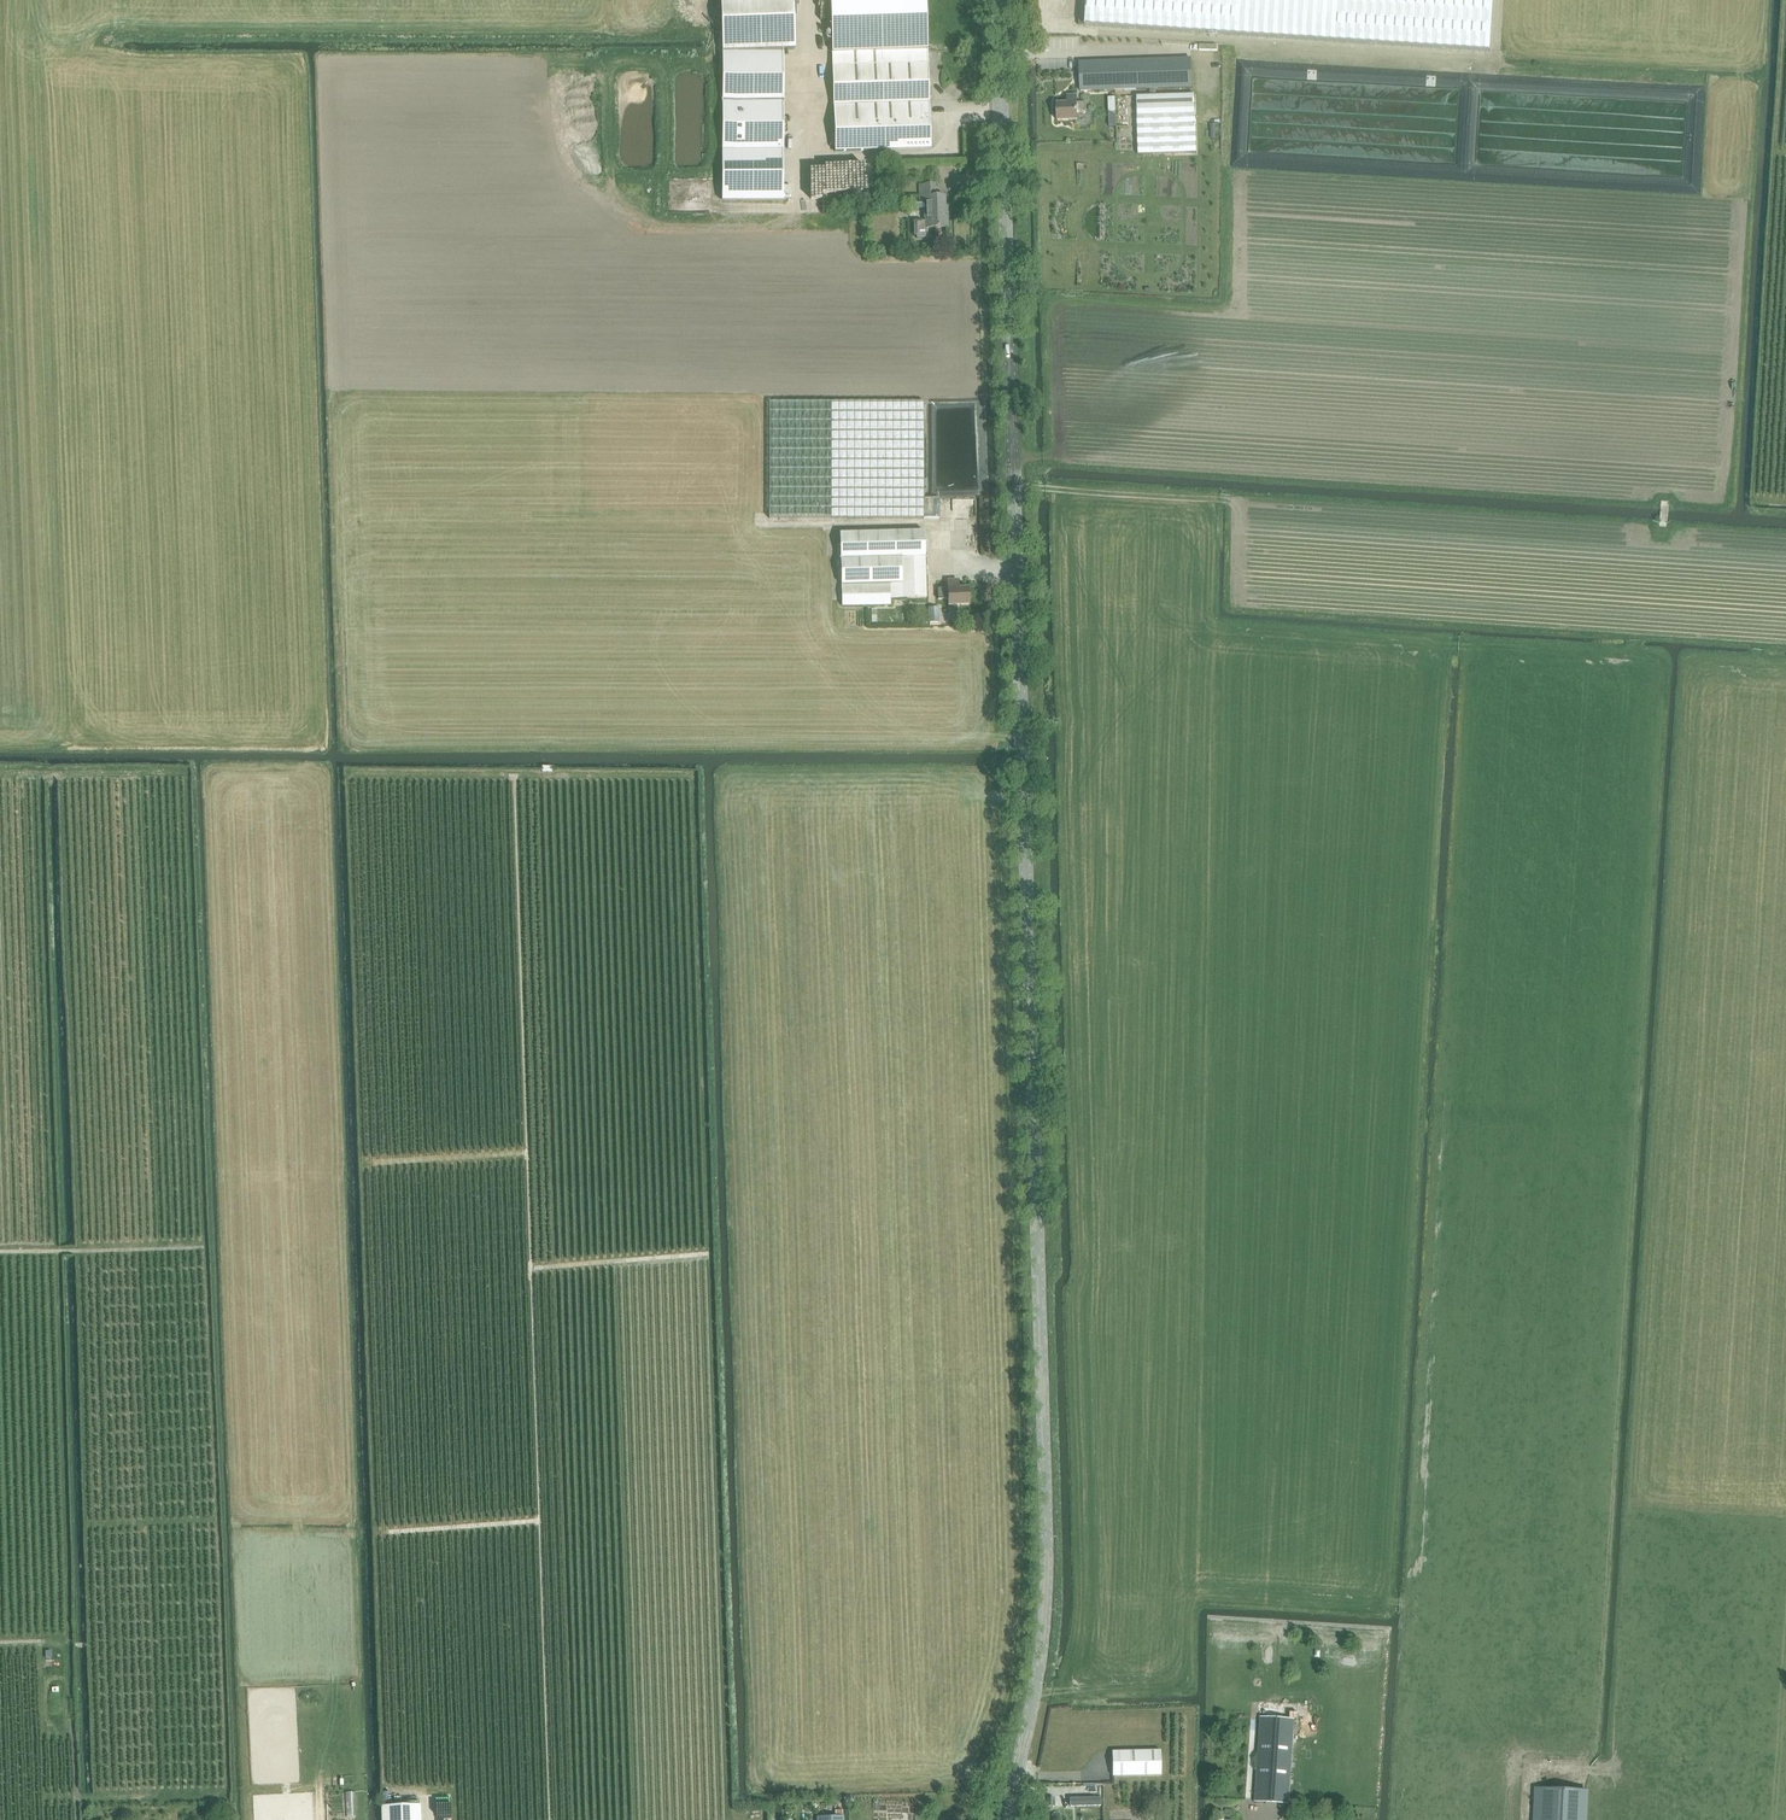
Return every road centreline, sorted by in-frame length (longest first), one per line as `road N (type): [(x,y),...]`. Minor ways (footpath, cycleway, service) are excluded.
road 1 (tertiary): [(1007,1819),(1045,1614),(1043,1221),(998,0)]
road 2 (track): [(1420,1607),(1204,1592),(1191,1602),(1188,1663),(1172,1686),(1035,1692)]
road 3 (track): [(1236,501),(1015,487)]

